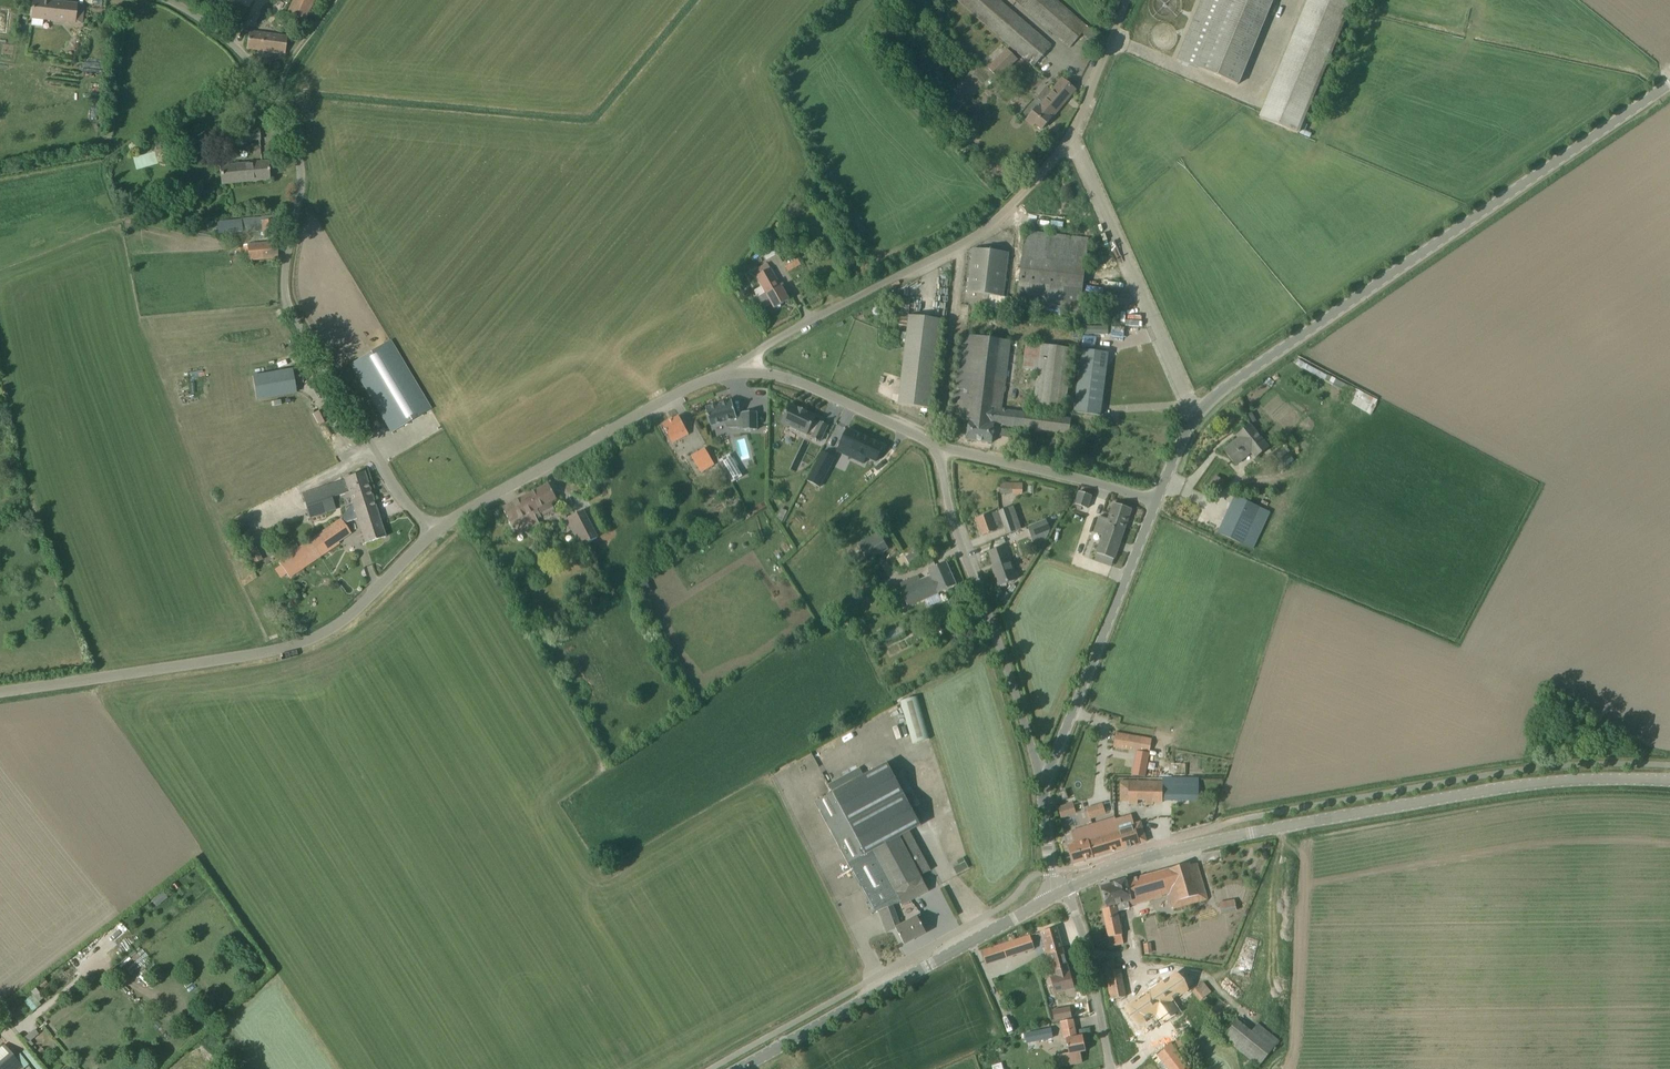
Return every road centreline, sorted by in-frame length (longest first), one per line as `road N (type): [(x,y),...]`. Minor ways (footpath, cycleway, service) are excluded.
road 1 (tertiary): [(1158,499),(1195,416),(1224,387),(1669,85)]
road 2 (unclassified): [(432,541),(288,307),(301,176),(282,111),(224,37),(159,0)]
road 3 (tertiary): [(1067,889),(1164,852),(1285,825),(1504,788),(1669,782)]
road 4 (unclassified): [(739,372),(758,349),(971,240),(1010,210),(1076,131),(1125,0)]
road 5 (unclassified): [(0,694),(261,657),(320,638),(432,541)]
road 6 (unclassified): [(1045,779),(960,543),(938,440)]
road 7 (unclassified): [(432,541),(506,489),(706,378),(739,372)]
road 8 (tertiary): [(745,1068),(1052,896)]
road 9 (tertiary): [(1045,779),(1158,499)]
road 10 (unclassified): [(938,440),(1158,499)]
road 11 (unclassified): [(739,372),(775,374),(938,440)]
road 12 (unclassified): [(1110,1068),(1067,889)]
road 13 (track): [(1285,825),(1227,975)]

